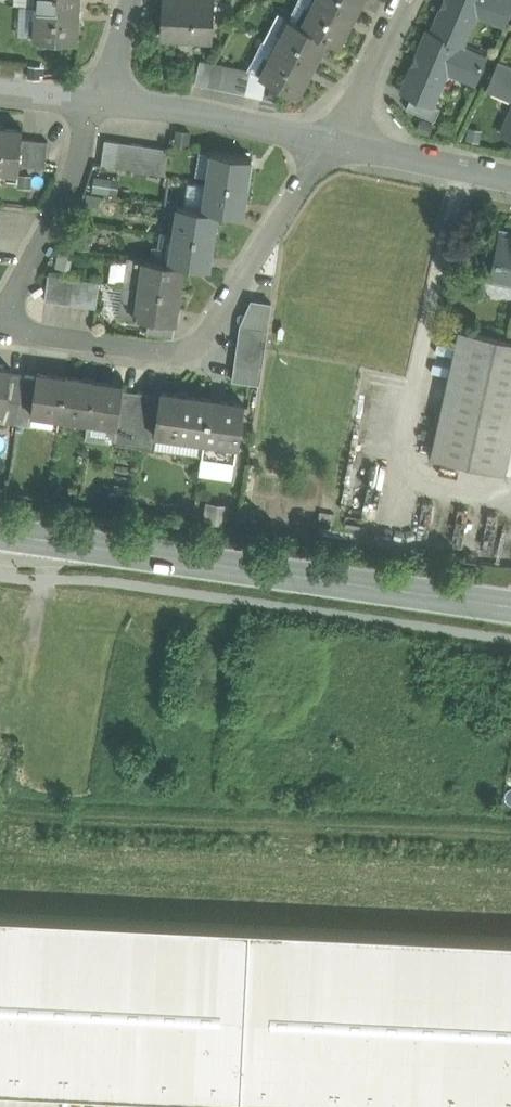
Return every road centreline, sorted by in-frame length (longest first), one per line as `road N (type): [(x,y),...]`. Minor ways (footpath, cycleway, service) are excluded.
road 1 (secondary): [(0,534),(510,608)]
road 2 (residential): [(331,141),(195,347),(159,355),(0,331)]
road 3 (residential): [(331,141),(95,102)]
road 4 (residential): [(0,319),(61,209),(95,102)]
road 5 (residential): [(510,179),(331,141)]
road 6 (residential): [(404,0),(331,141)]

